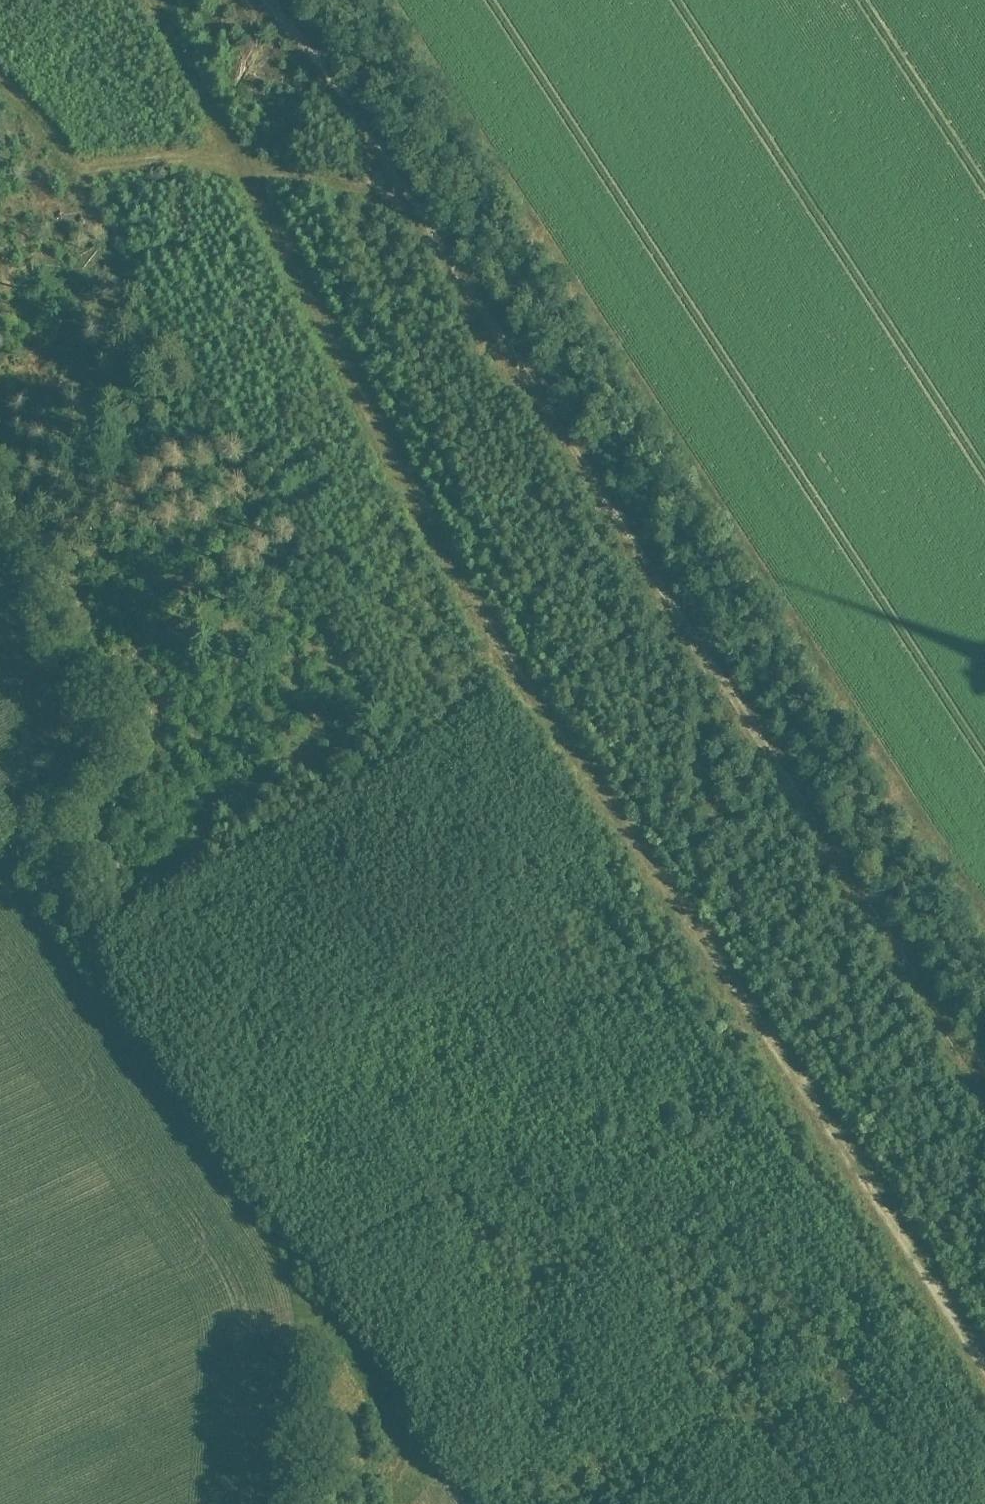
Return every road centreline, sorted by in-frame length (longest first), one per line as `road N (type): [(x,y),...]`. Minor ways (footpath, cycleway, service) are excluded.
road 1 (track): [(984,1367),(687,907),(484,617),(155,0)]
road 2 (track): [(238,161),(121,162),(0,89)]

